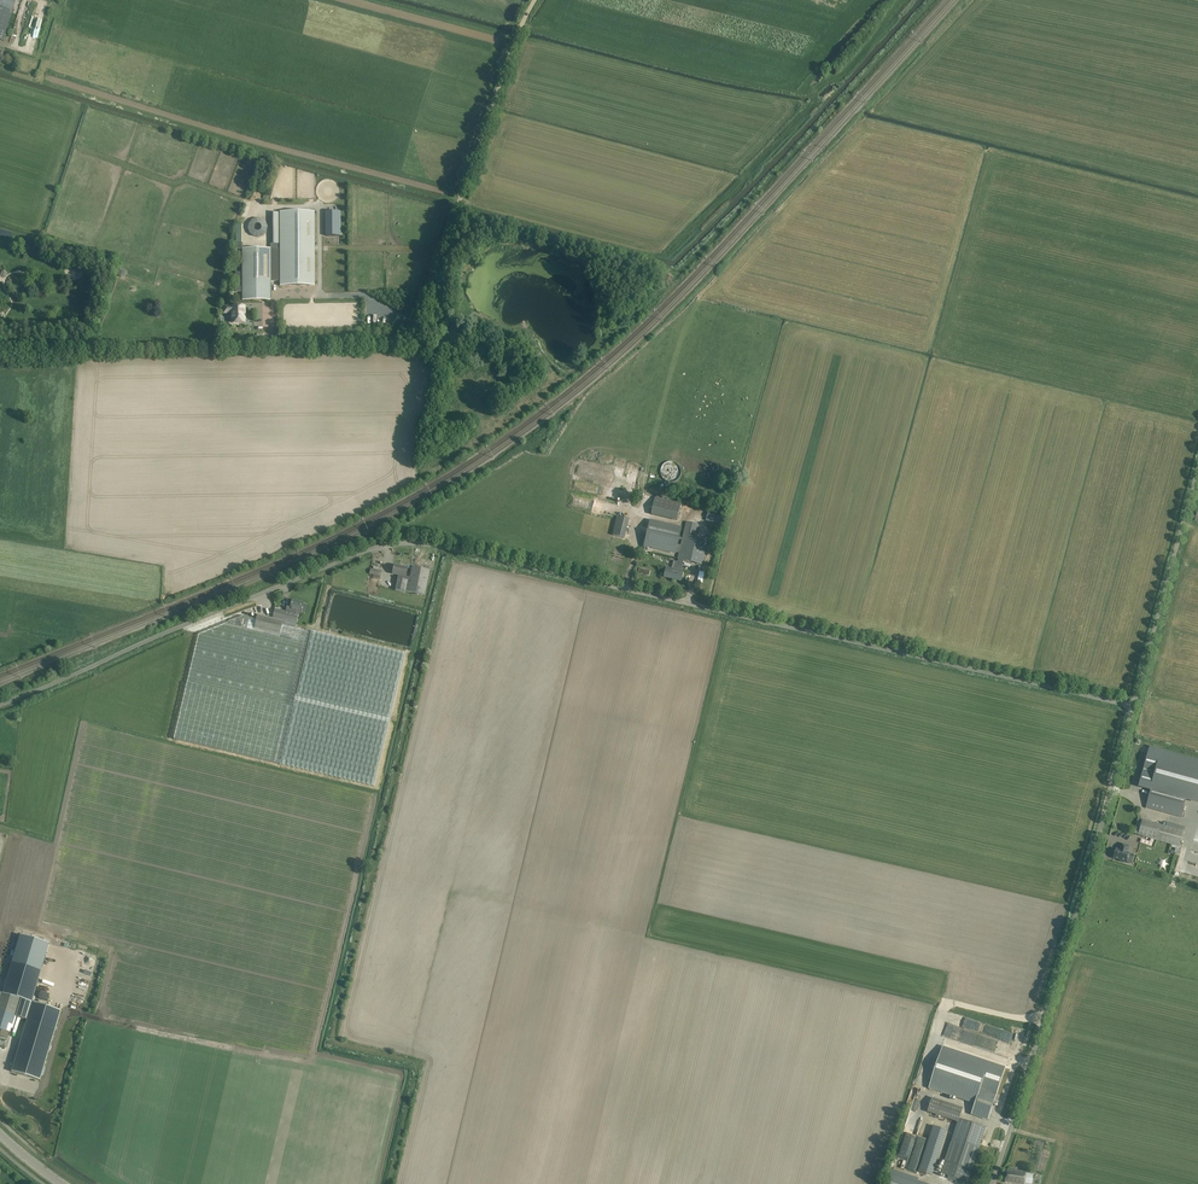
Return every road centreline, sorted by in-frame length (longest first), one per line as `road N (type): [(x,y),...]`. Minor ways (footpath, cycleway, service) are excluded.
road 1 (unclassified): [(0,705),(386,543),(419,541),(1136,706)]
road 2 (unclassified): [(0,351),(404,338),(418,321),(535,0)]
road 3 (unclassified): [(994,1183),(1136,706)]
road 4 (unclassified): [(1136,706),(1197,473)]

